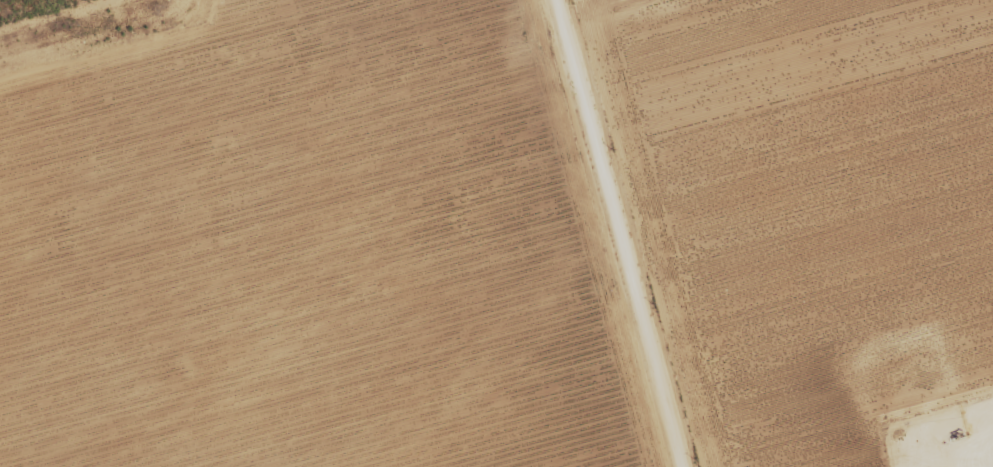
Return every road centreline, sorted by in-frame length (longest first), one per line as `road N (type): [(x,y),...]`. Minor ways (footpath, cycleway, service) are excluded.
road 1 (residential): [(673,466),(661,373),(646,363),(550,0)]

